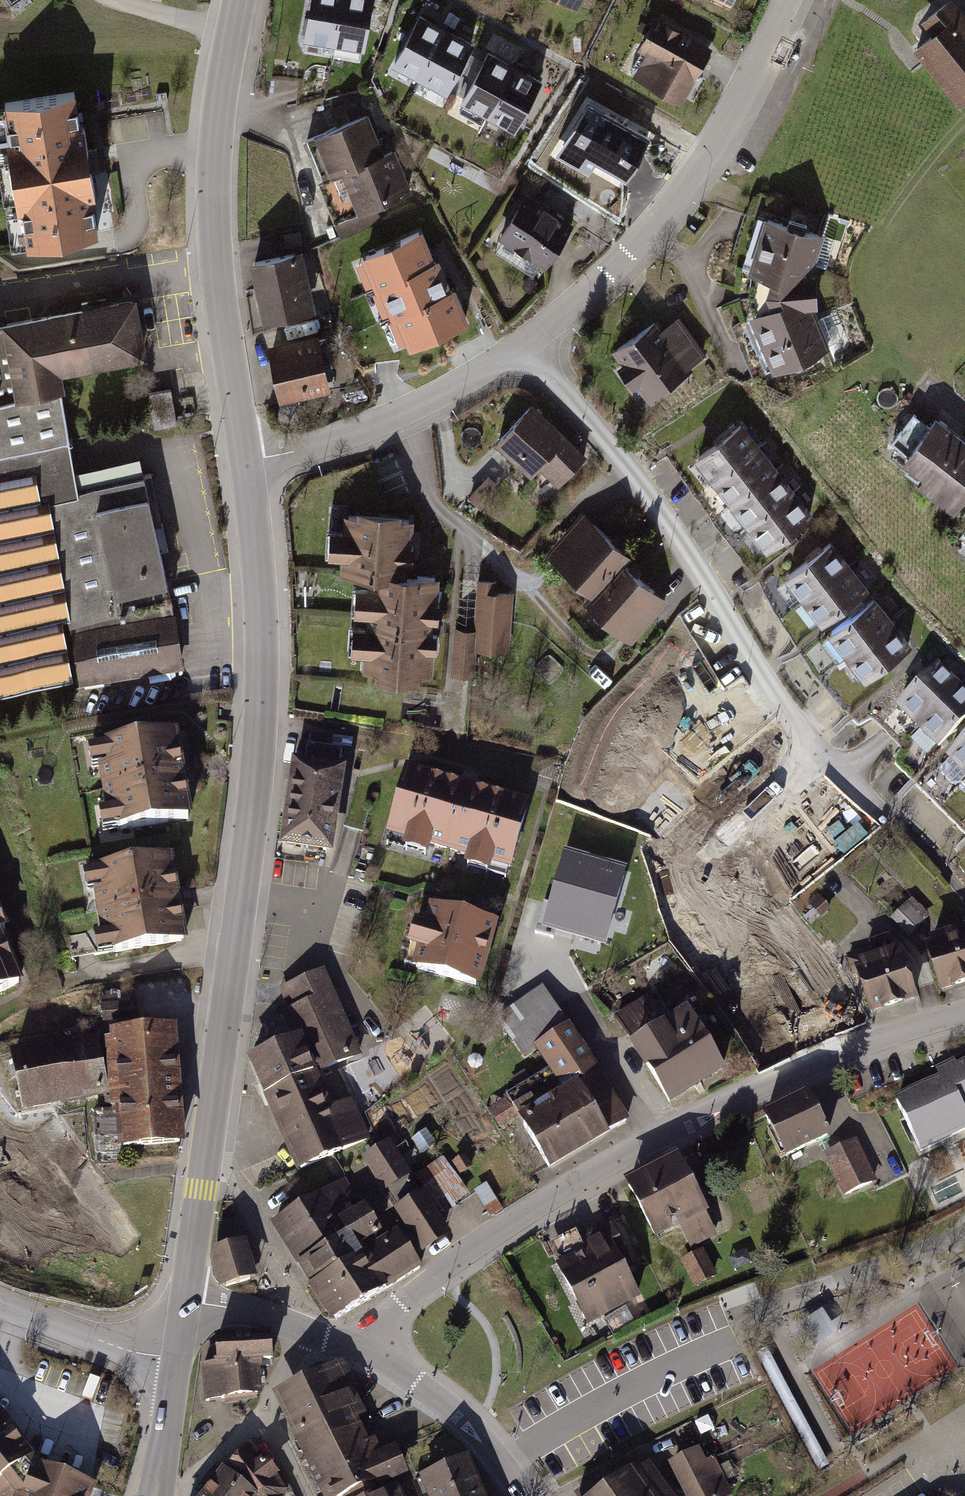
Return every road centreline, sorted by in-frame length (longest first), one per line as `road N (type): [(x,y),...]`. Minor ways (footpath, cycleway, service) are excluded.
road 1 (tertiary): [(189,1301),(258,767),(259,558),(247,461)]
road 2 (residential): [(964,1014),(859,1044),(652,1139),(438,1271),(399,1302),(372,1353)]
road 3 (residential): [(883,808),(823,753),(761,675),(679,535),(521,347)]
road 4 (tertiary): [(247,461),(214,221),(220,109),(239,0)]
road 5 (residential): [(521,347),(586,296),(683,192),(731,119),(789,0)]
road 6 (residential): [(247,461),(333,447),(425,406),(521,347)]
road 7 (residential): [(526,1495),(470,1423),(372,1353)]
road 8 (residential): [(179,1359),(136,1353),(0,1302)]
road 9 (residential): [(304,1330),(267,1406),(307,1495)]
road 10 (tertiary): [(179,1359),(156,1495)]

